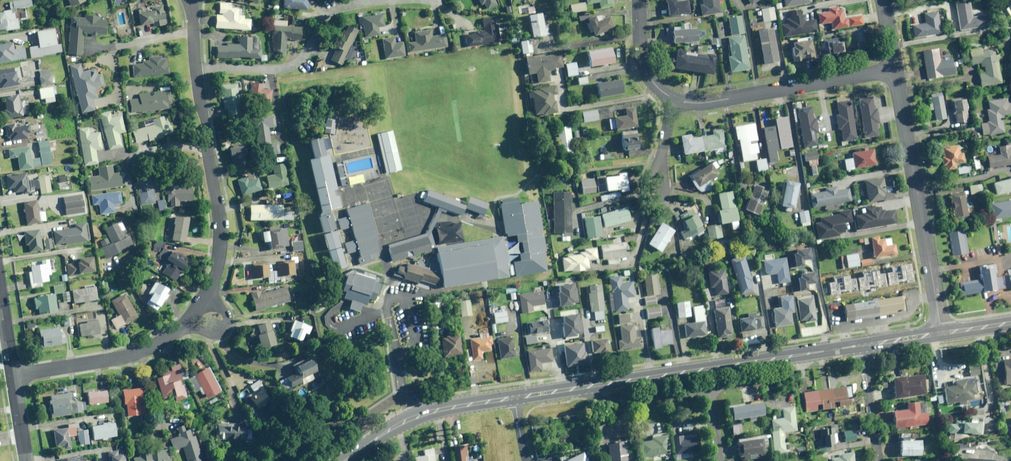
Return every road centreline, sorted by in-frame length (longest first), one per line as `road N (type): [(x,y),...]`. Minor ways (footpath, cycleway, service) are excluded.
road 1 (residential): [(941,334),(894,68)]
road 2 (residential): [(197,67),(220,234),(204,297)]
road 3 (primary): [(811,353),(583,387)]
road 4 (residential): [(675,99),(703,103),(894,68)]
road 5 (residential): [(197,67),(298,64),(325,19),(384,0)]
road 6 (residential): [(186,322),(125,356),(12,375)]
road 7 (primary): [(514,397),(407,420),(345,460)]
road 8 (residential): [(709,391),(619,398),(583,387)]

